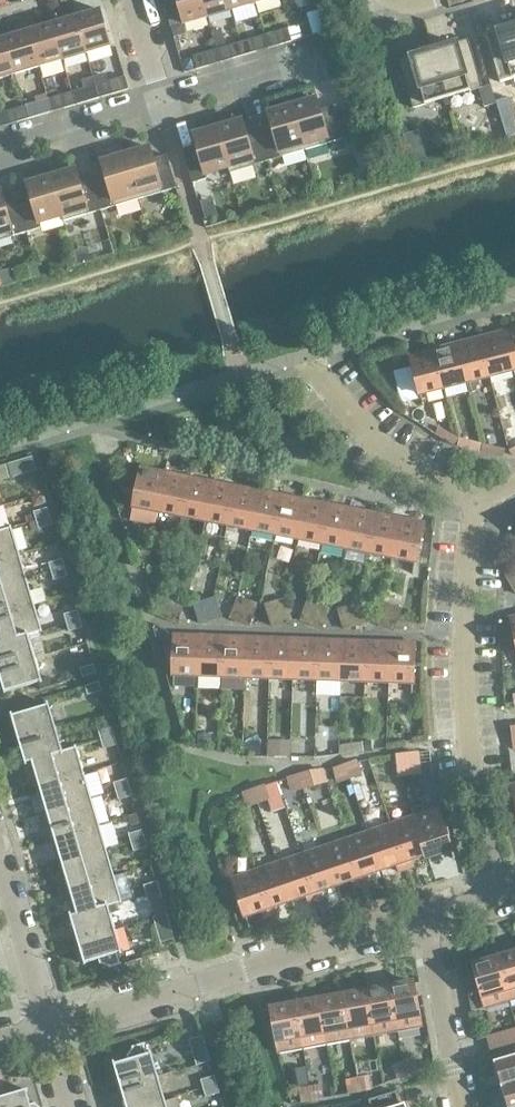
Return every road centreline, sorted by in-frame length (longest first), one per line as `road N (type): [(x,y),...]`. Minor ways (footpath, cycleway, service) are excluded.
road 1 (residential): [(510,899),(469,660),(489,505)]
road 2 (residential): [(49,1033),(431,922)]
road 3 (residential): [(489,505),(394,459),(327,384),(315,357)]
road 4 (residential): [(431,922),(473,1106)]
road 5 (residential): [(49,1033),(0,864)]
road 6 (residential): [(0,148),(169,100)]
road 7 (residential): [(169,100),(301,62)]

